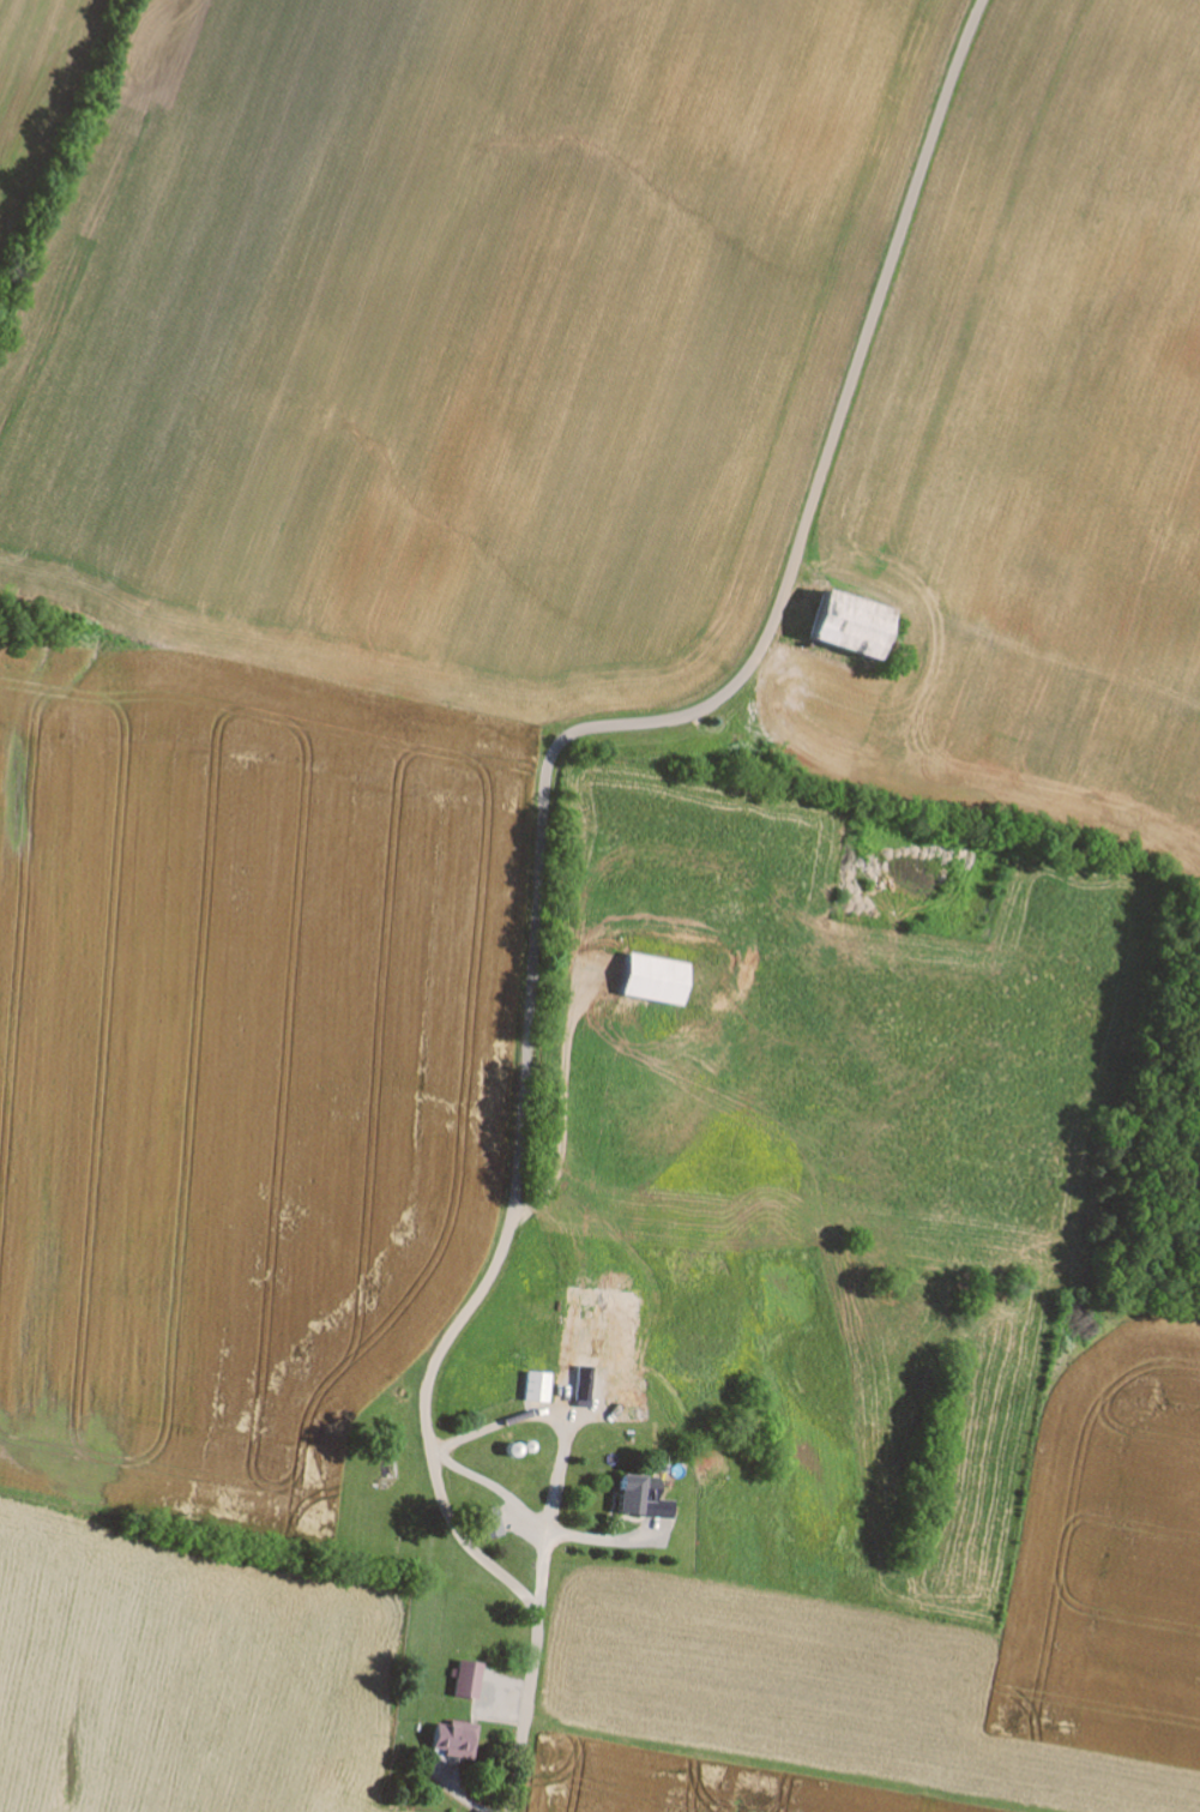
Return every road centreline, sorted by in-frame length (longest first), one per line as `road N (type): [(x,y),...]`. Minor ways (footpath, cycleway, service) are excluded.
road 1 (residential): [(513,1811),(537,1630),(525,1599),(470,1547),(450,1513),(428,1415),(433,1375),(492,1278),(514,1212),(548,778),(571,740),(708,709),(760,651),(985,0)]

